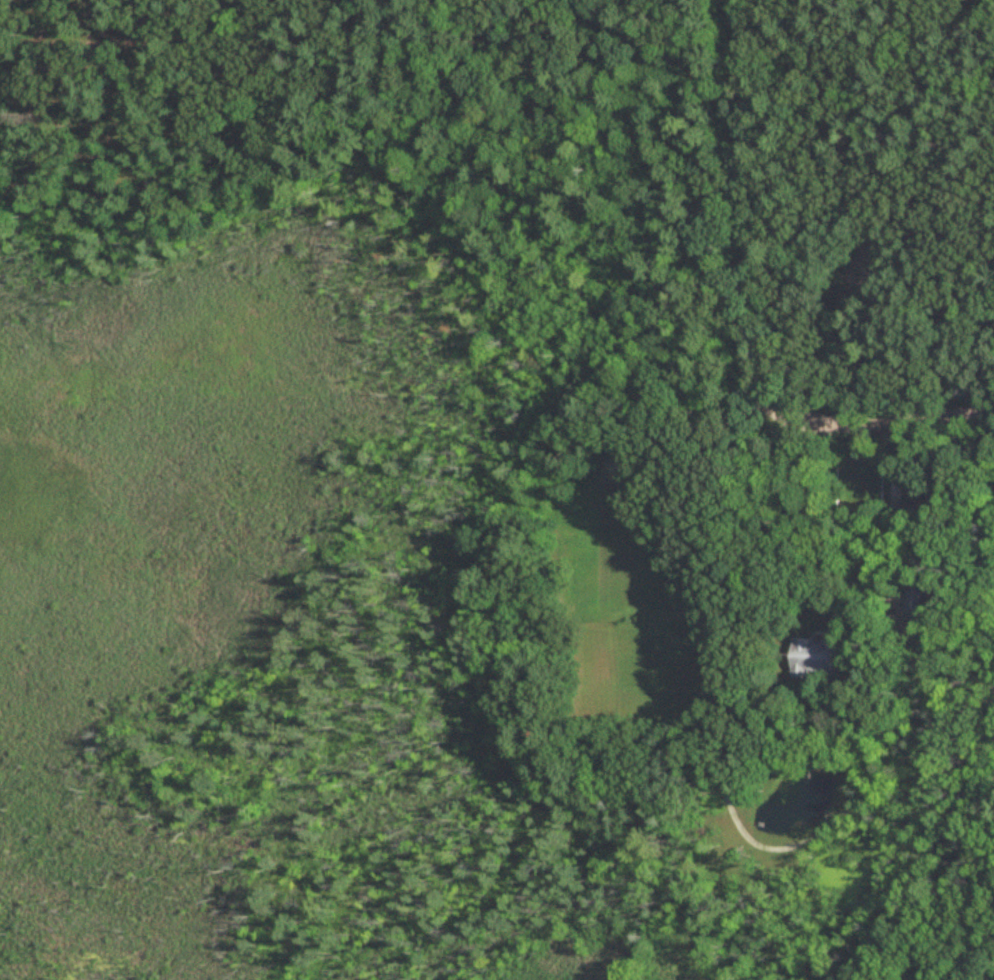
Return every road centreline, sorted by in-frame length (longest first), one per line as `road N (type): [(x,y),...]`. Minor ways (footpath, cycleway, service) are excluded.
road 1 (residential): [(779,404),(757,375),(746,324),(738,0)]
road 2 (residential): [(779,404),(831,419),(993,404)]

